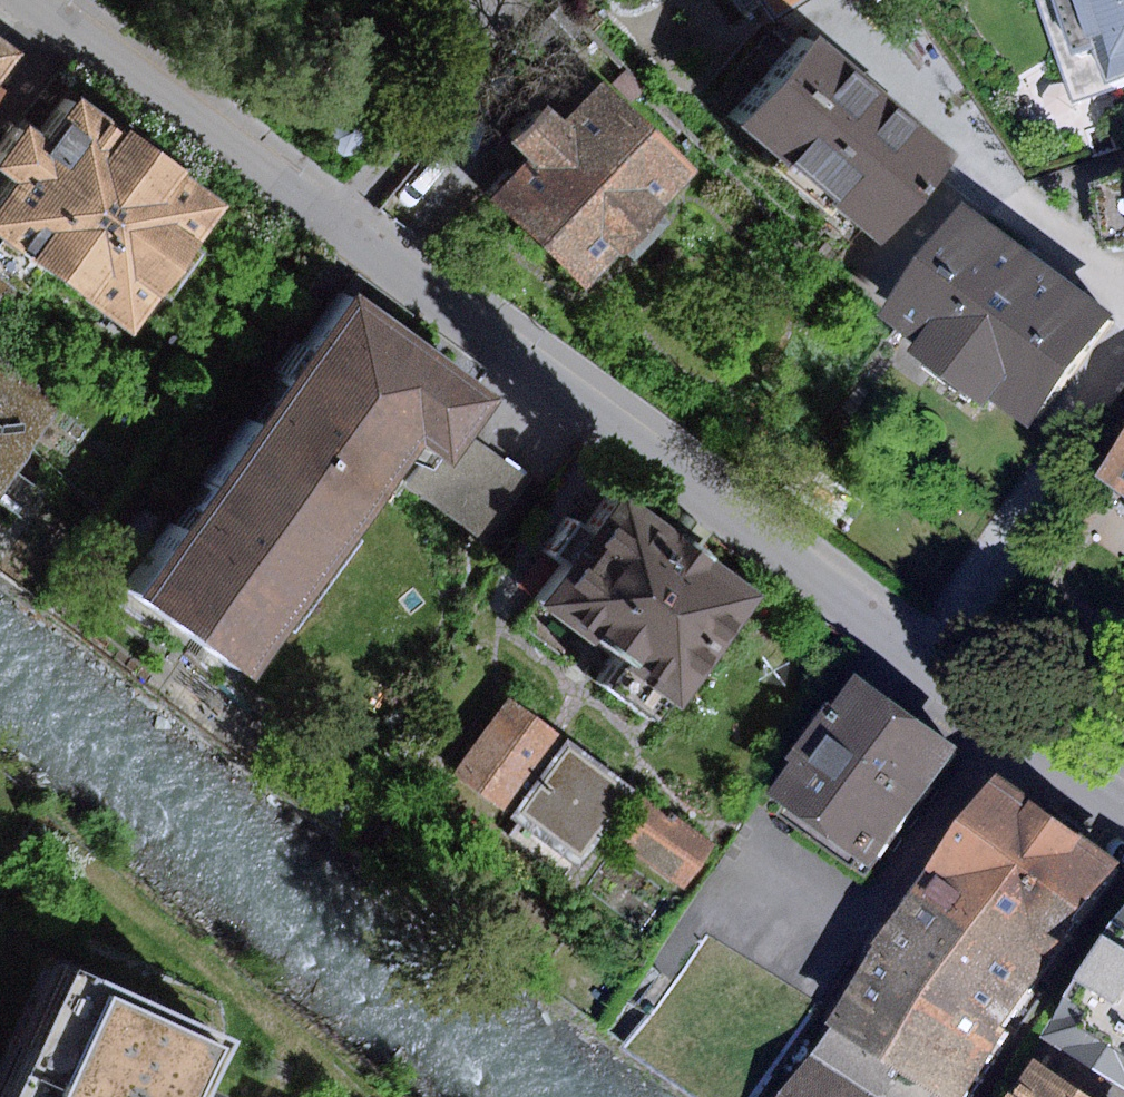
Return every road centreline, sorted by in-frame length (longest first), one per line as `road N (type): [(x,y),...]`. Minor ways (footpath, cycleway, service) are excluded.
road 1 (residential): [(33,0),(1123,803)]

